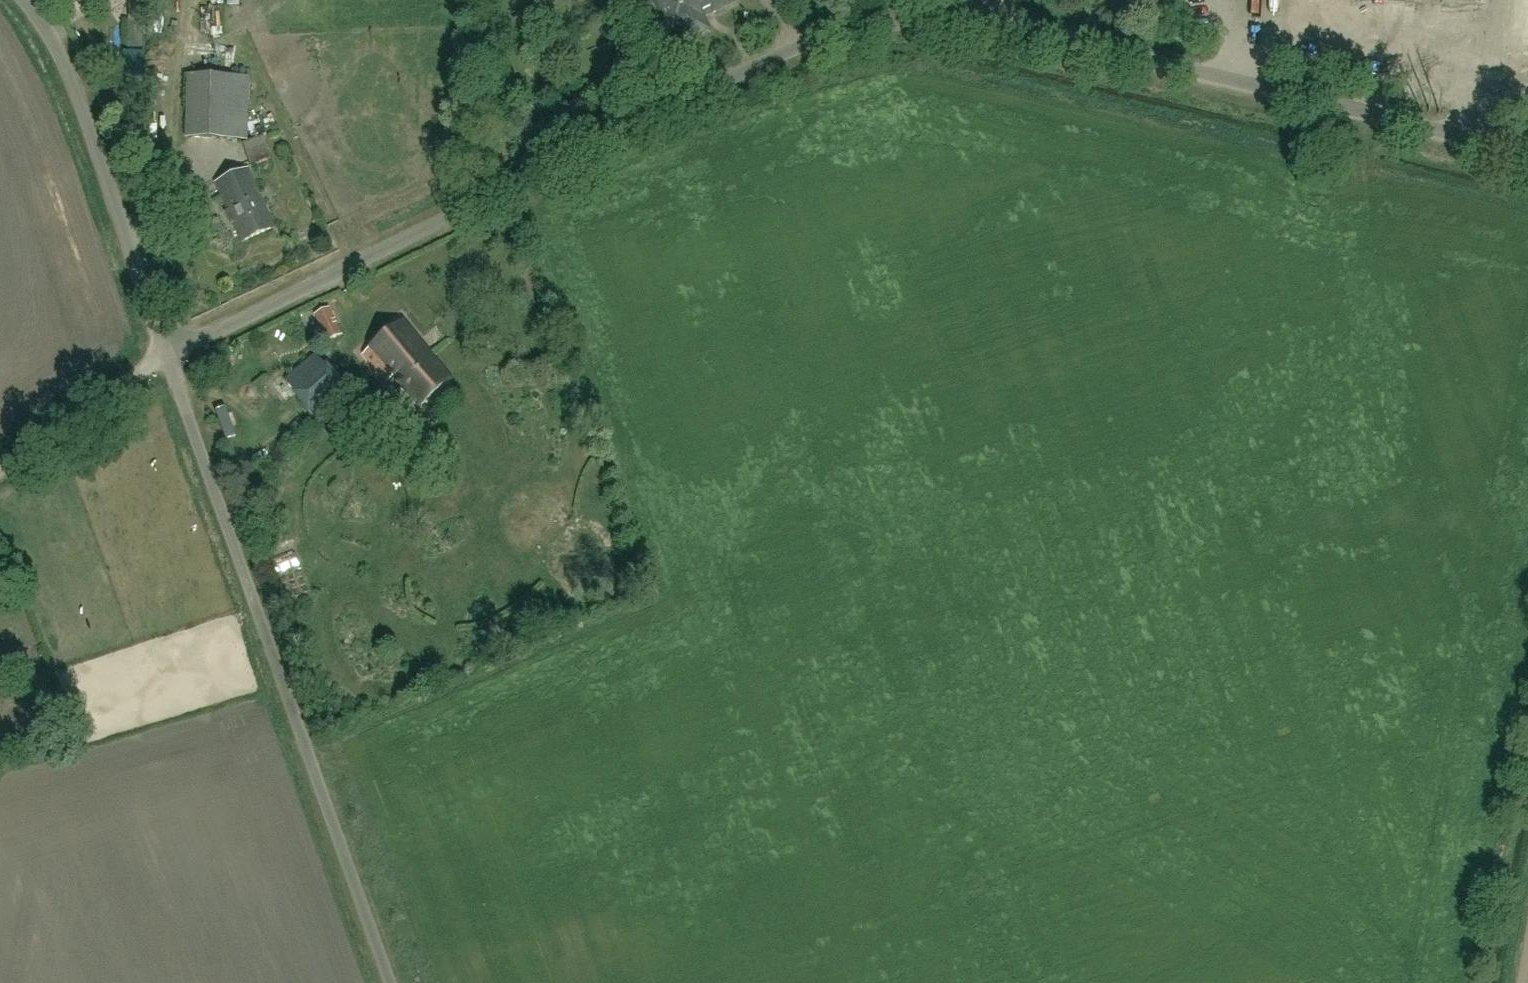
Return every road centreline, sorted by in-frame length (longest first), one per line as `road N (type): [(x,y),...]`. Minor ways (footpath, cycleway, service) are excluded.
road 1 (unclassified): [(987,27),(866,23),(820,37),(167,352)]
road 2 (unclassified): [(394,982),(167,352)]
road 3 (unclassified): [(1527,151),(987,27)]
road 4 (unclassified): [(167,352),(72,70),(28,0)]
road 5 (unclassified): [(167,352),(0,476)]

